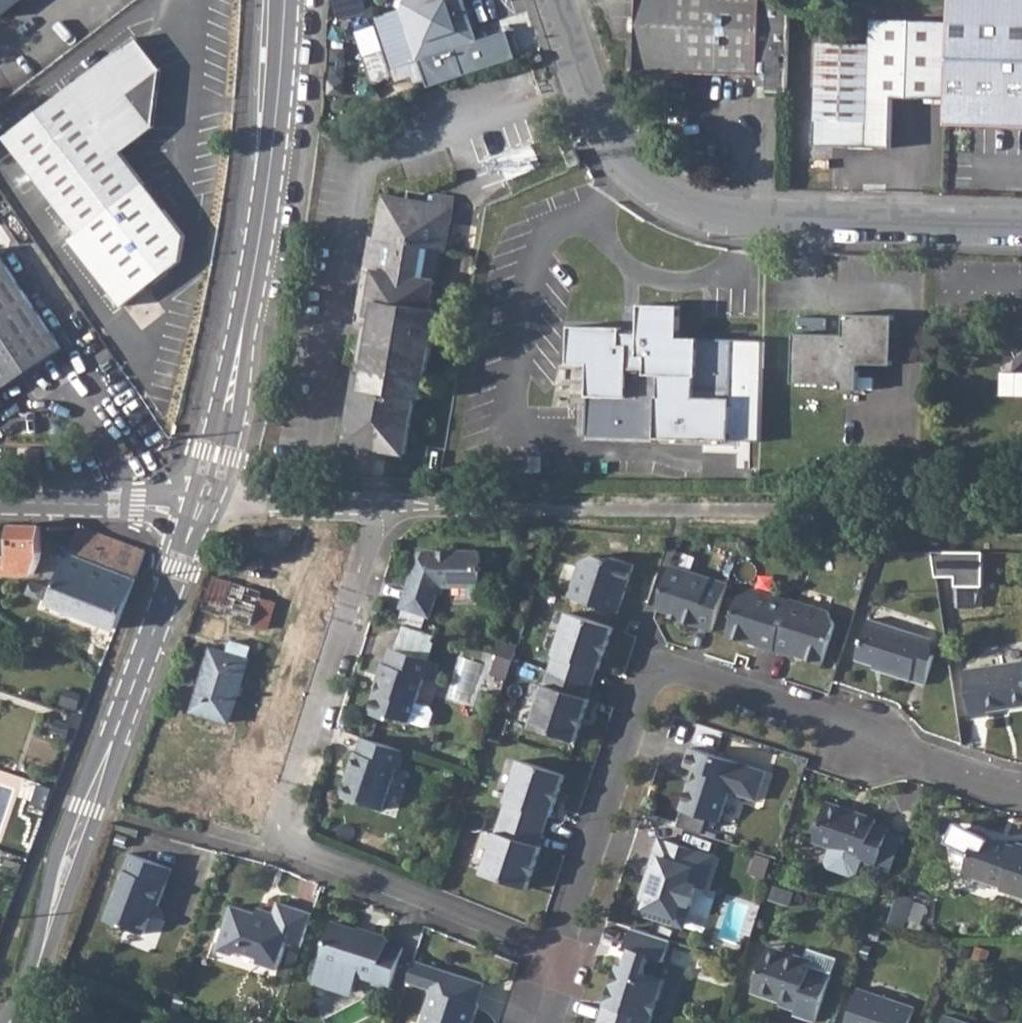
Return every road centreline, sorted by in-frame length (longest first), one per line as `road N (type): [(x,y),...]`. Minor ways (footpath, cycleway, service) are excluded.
road 1 (residential): [(198,510),(364,511),(375,524),(283,836),(298,851),(567,953)]
road 2 (residential): [(555,0),(592,107),(647,179),(715,211),(1021,228)]
road 3 (tertiary): [(198,510),(10,1022)]
road 4 (tertiary): [(290,0),(260,266),(198,510)]
road 5 (residential): [(567,953),(646,692),(660,674),(687,673),(831,721)]
road 6 (residential): [(1021,799),(831,721)]
road 7 (residential): [(0,504),(198,510)]

